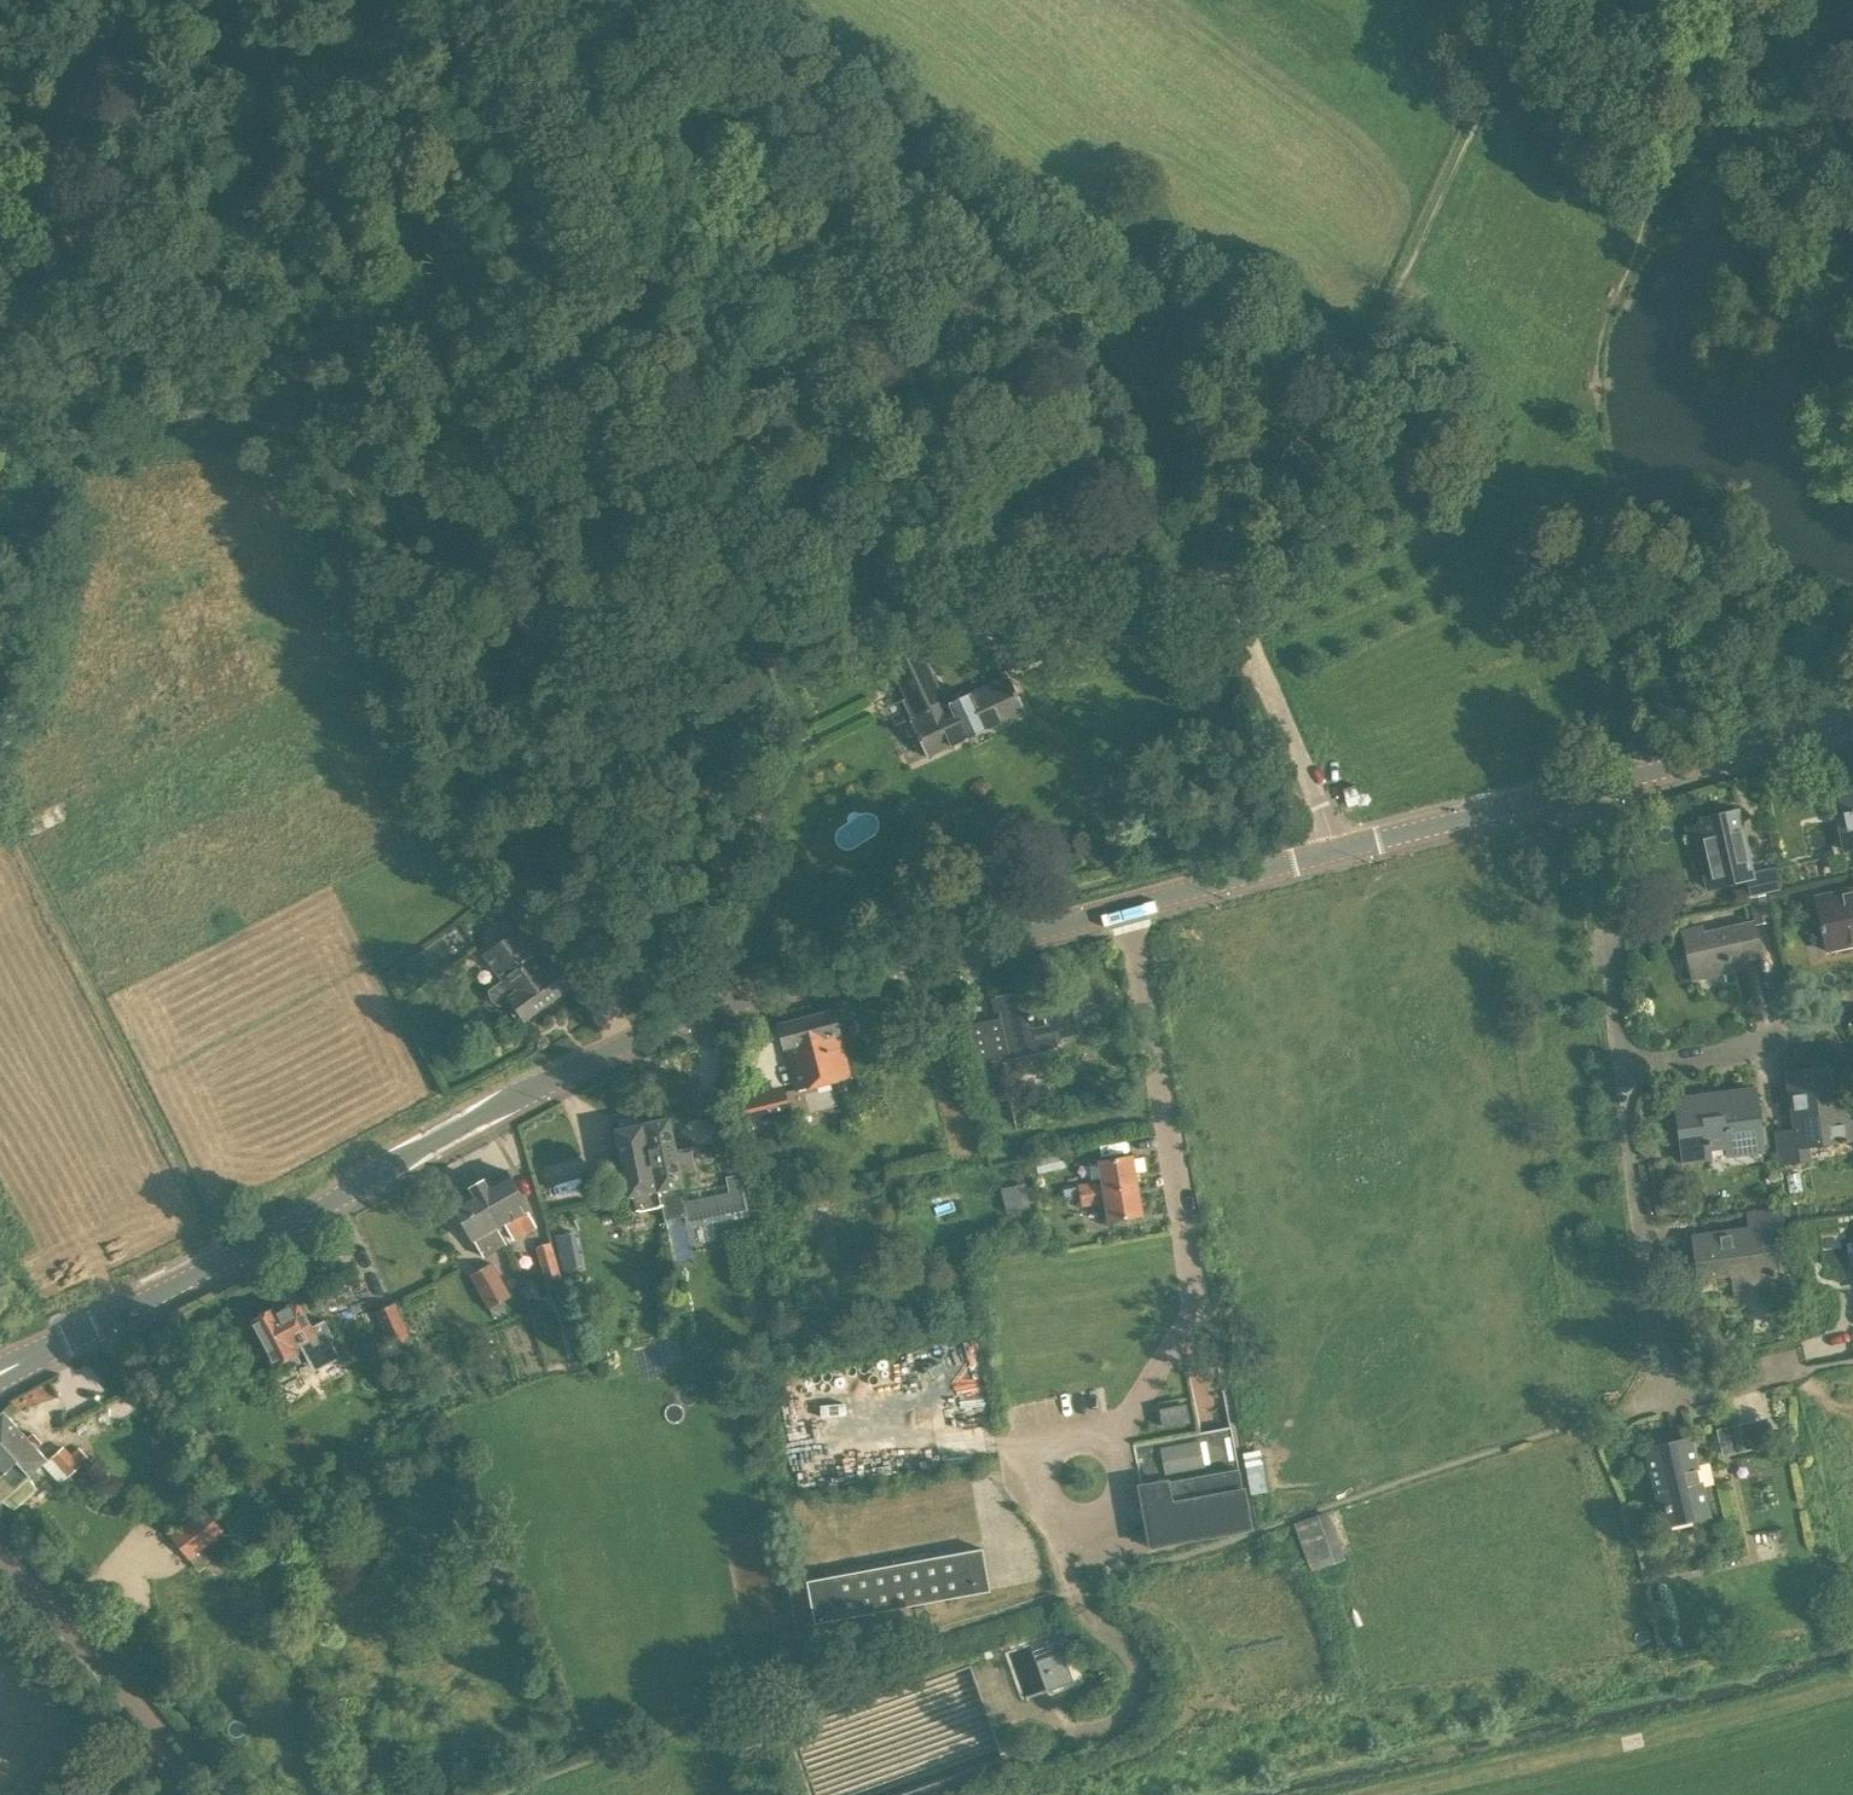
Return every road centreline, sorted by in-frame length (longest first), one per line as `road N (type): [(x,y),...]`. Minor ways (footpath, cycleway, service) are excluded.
road 1 (tertiary): [(1336,848),(678,1021),(545,1080),(228,1257)]
road 2 (track): [(1221,581),(1175,475),(1118,377),(848,72),(766,0)]
road 3 (residential): [(1772,1370),(1668,1396),(1621,1065)]
road 4 (tertiary): [(207,1794),(0,1550)]
road 5 (unclassified): [(1336,848),(1221,581)]
road 6 (residential): [(1621,1065),(1596,785)]
road 7 (tertiary): [(1596,785),(1336,848)]
road 8 (tertiary): [(1852,717),(1596,785)]
road 9 (tertiary): [(0,1372),(228,1257)]
road 10 (residential): [(1621,1065),(1721,1053),(1828,1020),(1852,1003)]

